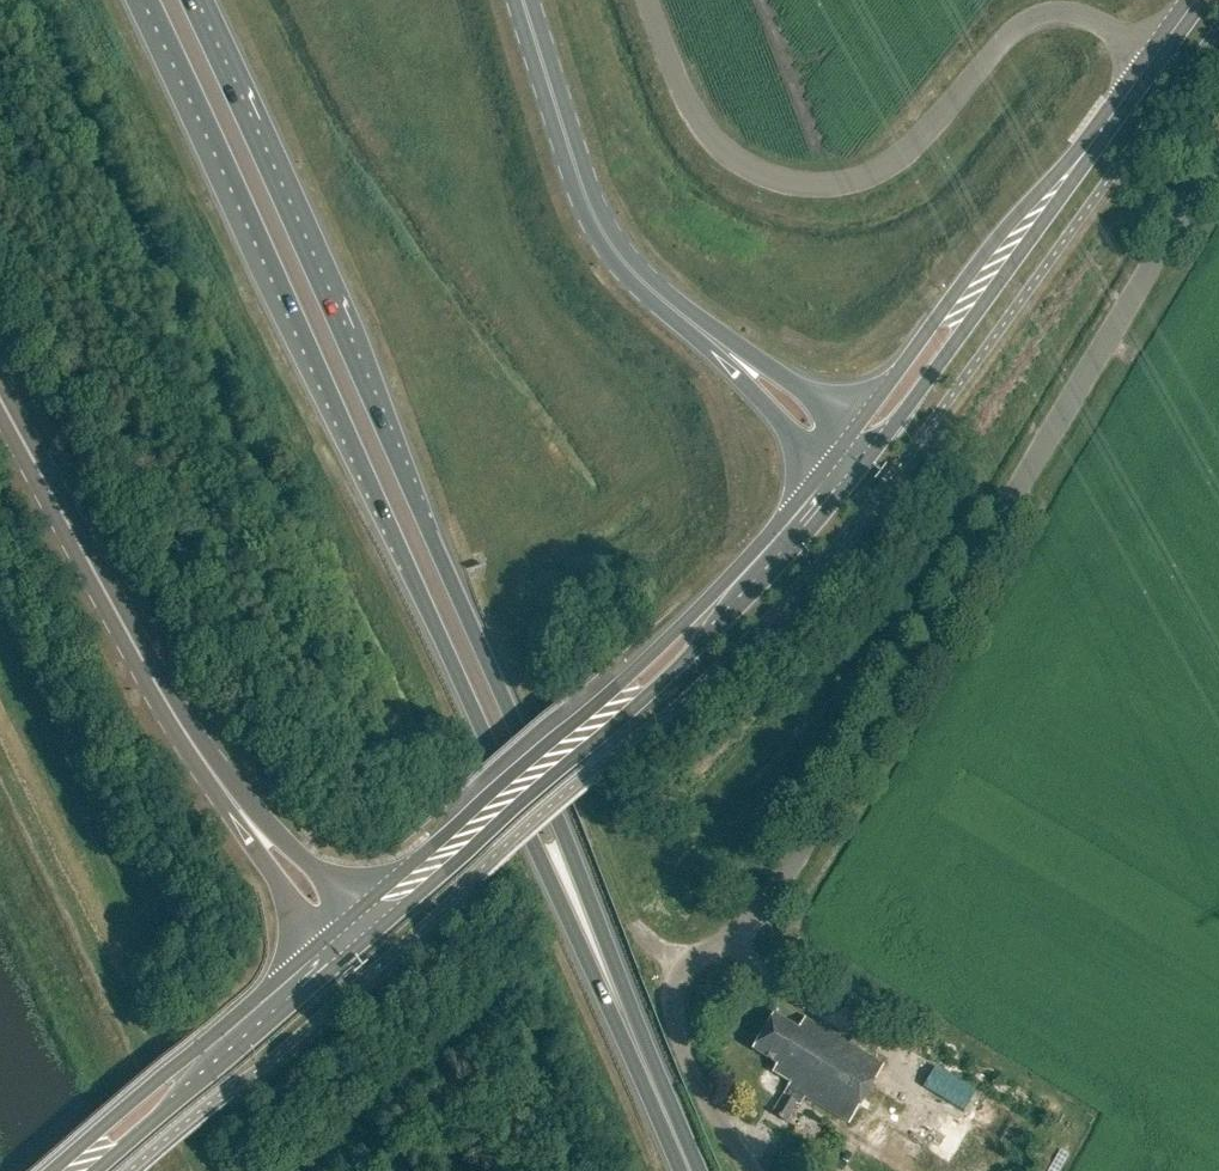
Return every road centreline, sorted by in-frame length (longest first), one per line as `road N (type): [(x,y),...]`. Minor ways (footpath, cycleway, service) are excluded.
road 1 (unclassified): [(751,1170),(664,984),(775,913),(1218,161)]
road 2 (trunk): [(148,0),(478,724),(547,866),(576,901)]
road 3 (trunk): [(576,901),(569,856),(187,0)]
road 4 (unclassified): [(1154,54),(1069,14),(1032,21),(1004,36),(892,171),(808,189),(751,173),(724,152),(680,87),(647,0)]
road 5 (secondary): [(359,921),(485,818),(739,585),(835,474)]
road 6 (secondary): [(866,433),(1154,54)]
road 7 (trunk): [(0,400),(175,715),(227,792)]
road 8 (trunk): [(518,0),(599,226),(655,293),(742,366)]
road 9 (secondary): [(65,1170),(323,950)]
road 10 (trunk): [(695,1170),(576,901)]
road 11 (trunk): [(227,792),(236,824),(323,950)]
road 12 (trunk): [(359,921),(259,812),(227,792)]
road 13 (trunk): [(866,433),(791,378),(742,366)]
road 14 (trunk): [(742,366),(773,414),(835,474)]

